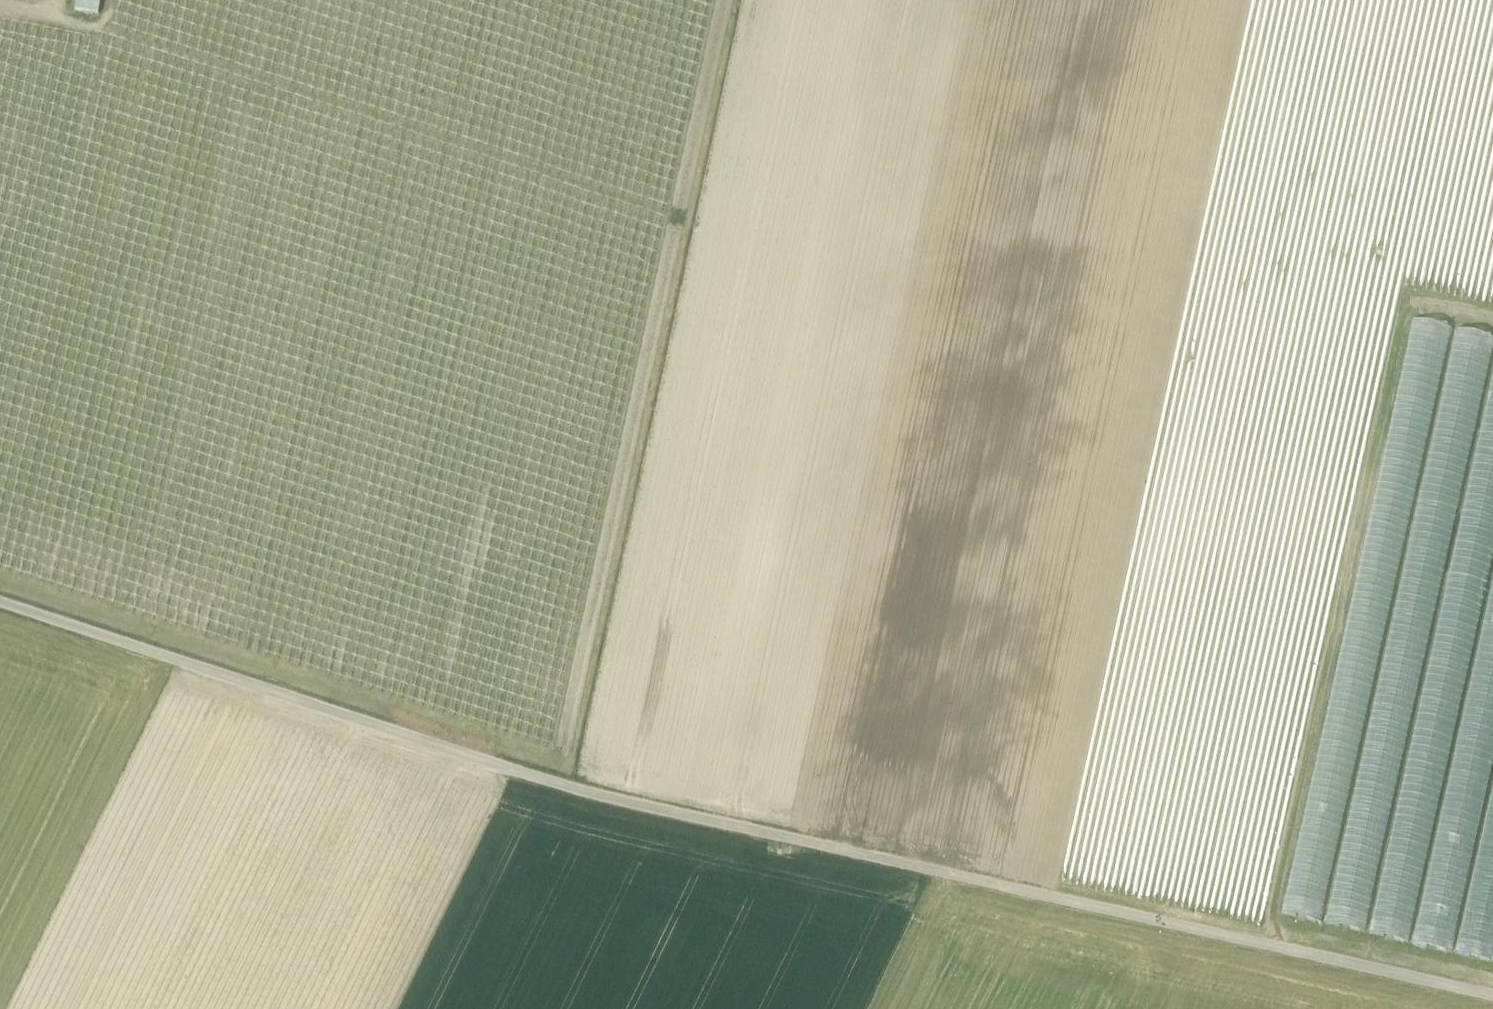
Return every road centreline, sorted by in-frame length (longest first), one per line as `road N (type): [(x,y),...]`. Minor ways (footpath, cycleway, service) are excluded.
road 1 (track): [(0,604),(568,788),(1492,996)]

